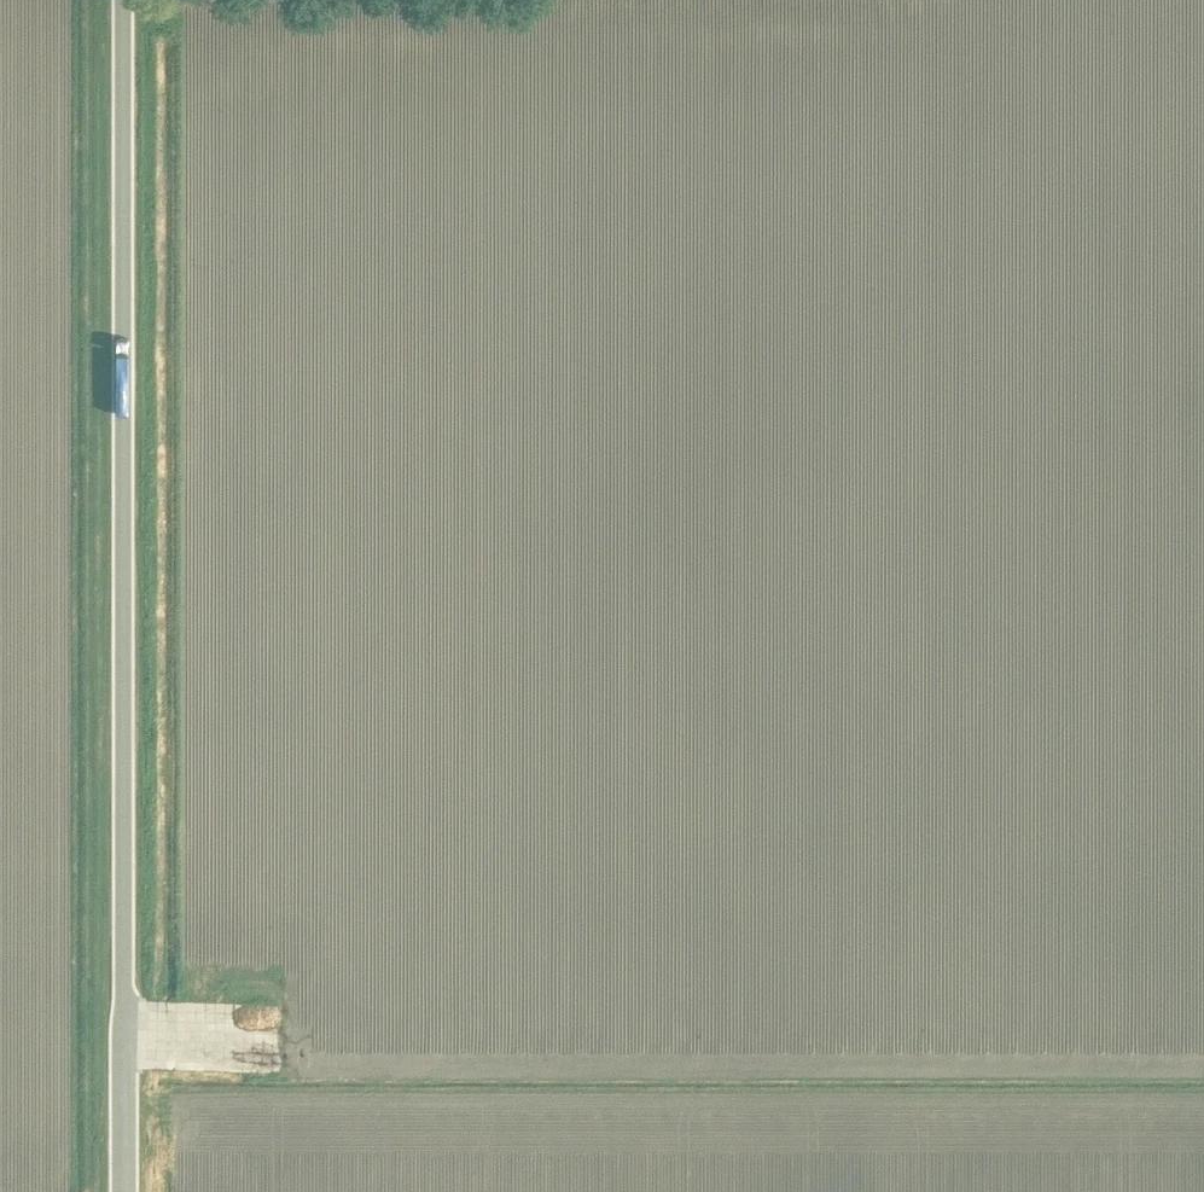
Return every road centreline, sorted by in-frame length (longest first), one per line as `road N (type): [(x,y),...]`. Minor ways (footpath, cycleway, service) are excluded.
road 1 (unclassified): [(125,1191),(129,0)]

